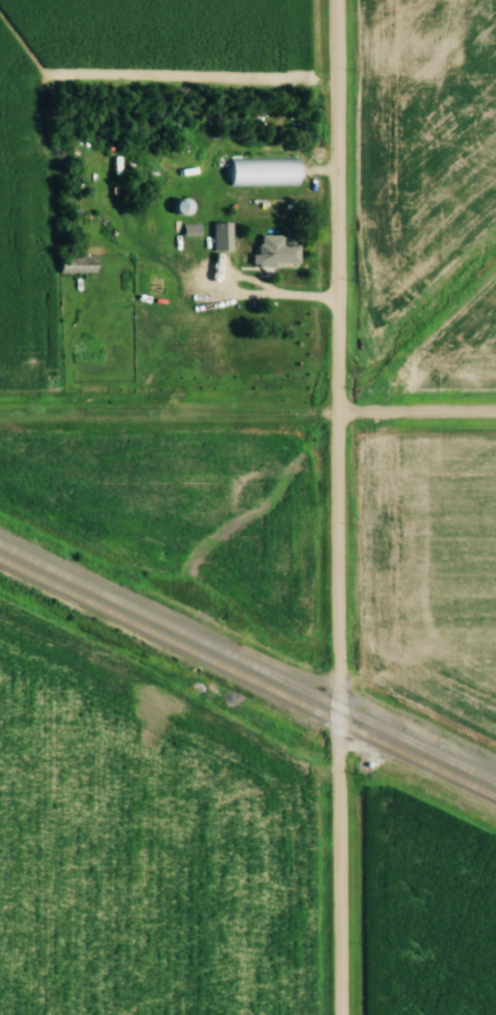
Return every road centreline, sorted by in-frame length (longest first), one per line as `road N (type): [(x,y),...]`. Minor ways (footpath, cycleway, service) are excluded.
road 1 (residential): [(328,0),(337,1014)]
road 2 (residential): [(495,415),(0,418)]

